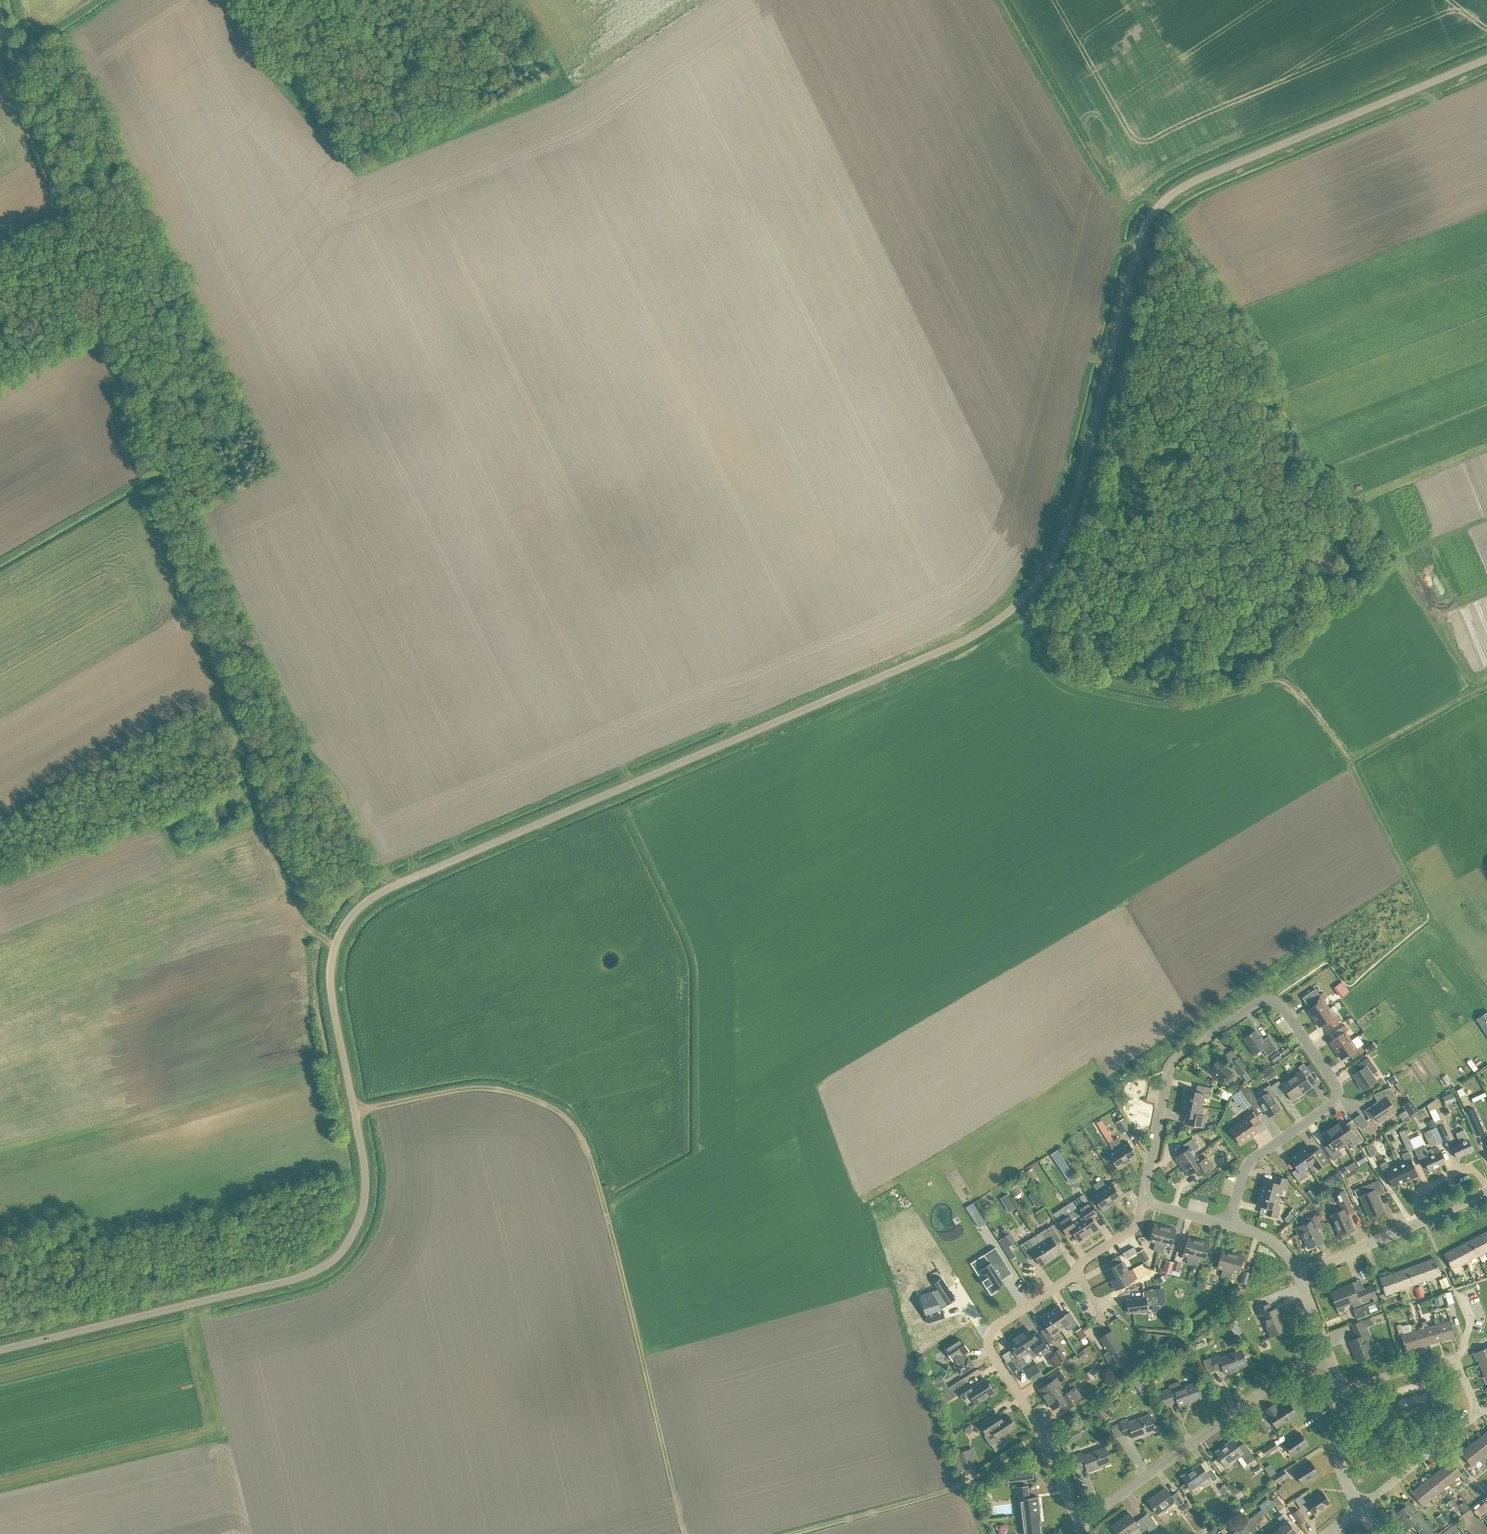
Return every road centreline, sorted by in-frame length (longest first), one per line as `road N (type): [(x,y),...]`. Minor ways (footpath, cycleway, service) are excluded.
road 1 (unclassified): [(0,1349),(290,1280),(334,1259),(365,1196),(331,966),(352,914),(382,891),(953,645),(1010,611),(1041,578),(1070,518),(1151,212),(1184,185),(1486,58)]
road 2 (track): [(382,891),(323,777),(263,783),(151,503),(89,288),(19,95),(0,2)]
road 3 (track): [(354,1110),(478,1089),(510,1091),(562,1113),(577,1129),(604,1203),(684,1533)]
road 4 (track): [(1041,578),(1054,592),(1048,631),(1057,652),(1081,674),(1193,702),(1283,677),(1350,760),(1486,687)]
road 5 (residential): [(1141,1200),(1177,1057),(1268,1000),(1279,1004),(1337,1095),(1250,1160),(1229,1223)]
road 6 (residential): [(1078,1524),(1047,1441),(988,1343),(995,1327),(1077,1272)]
road 7 (residential): [(1078,1524),(1281,1378),(1326,1355)]
road 8 (track): [(791,1533),(962,1484)]
road 9 (residential): [(1363,1507),(1476,1413)]
road 10 (residential): [(1299,1273),(1421,1222)]
road 11 (residential): [(1363,1507),(1338,1462),(1340,1389)]
road 12 (residential): [(1457,1363),(1340,1389)]

